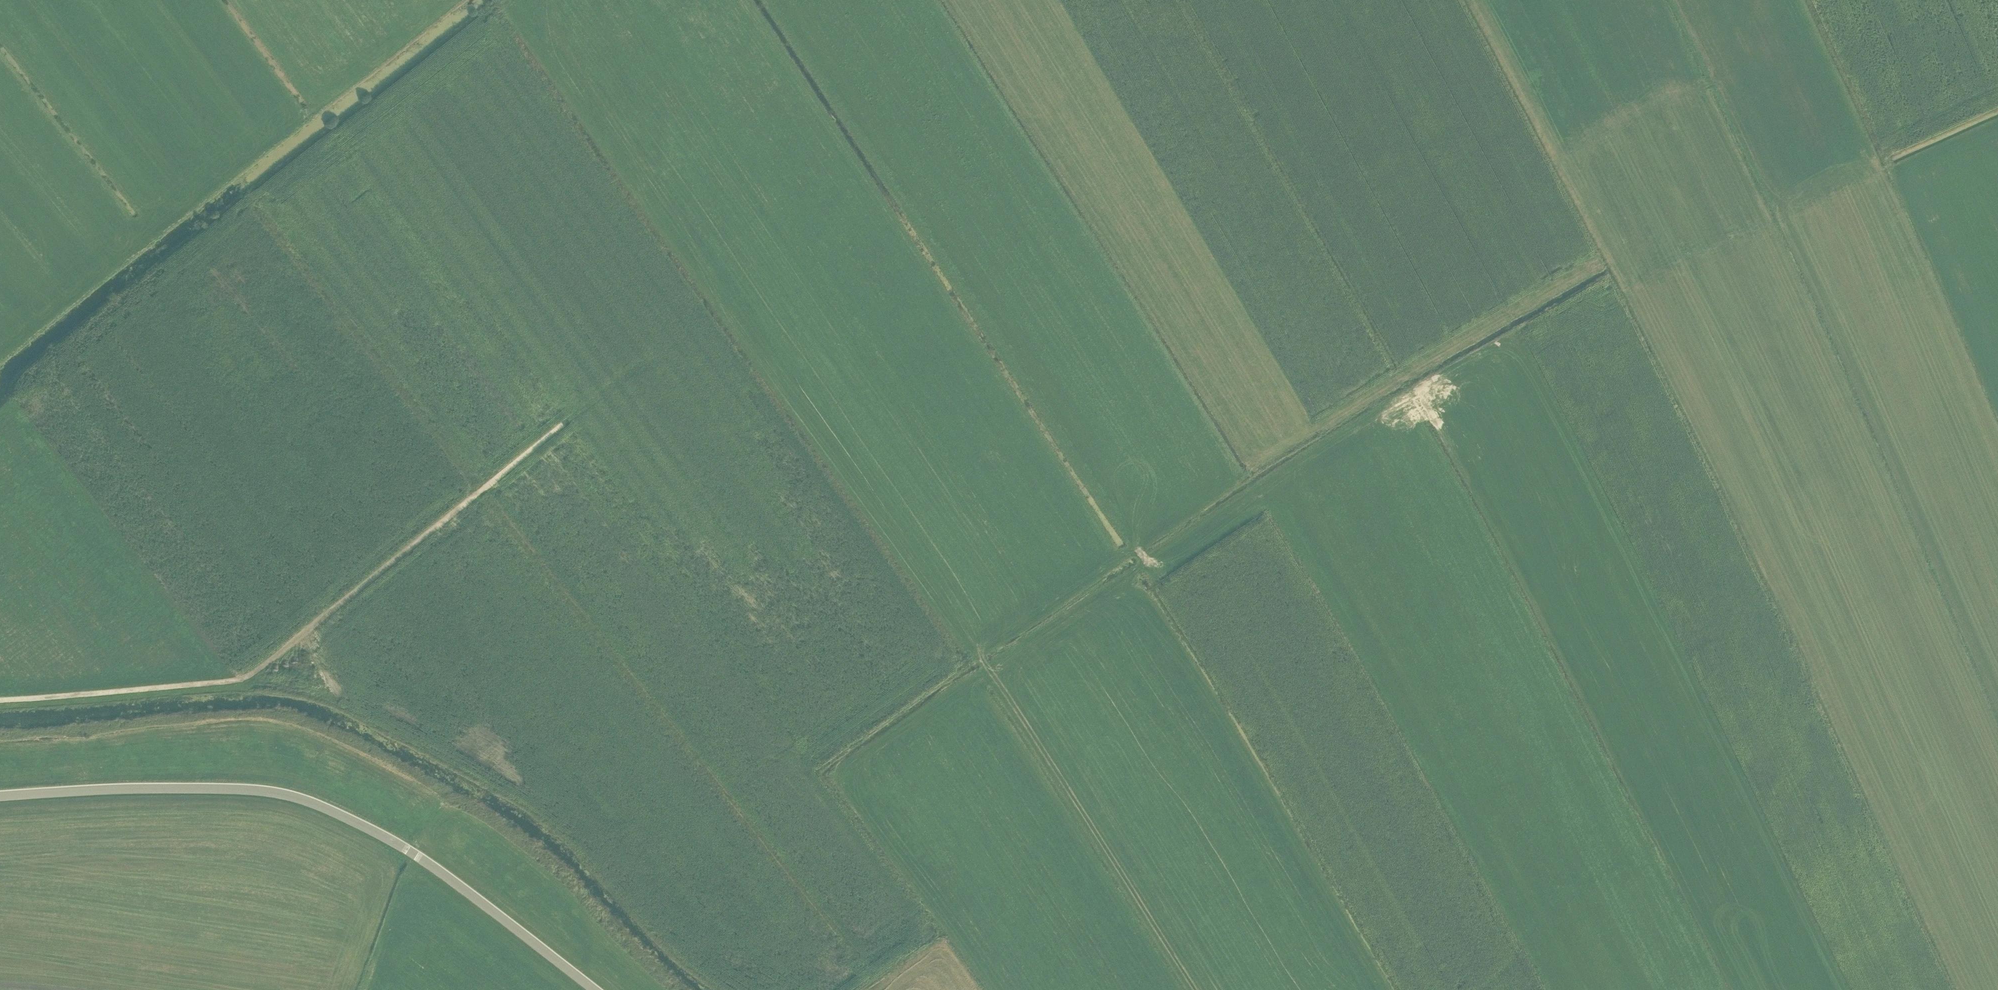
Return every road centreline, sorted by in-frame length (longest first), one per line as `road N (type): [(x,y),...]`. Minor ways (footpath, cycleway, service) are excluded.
road 1 (unclassified): [(591,989),(405,849),(311,803),(253,790),(0,797)]

